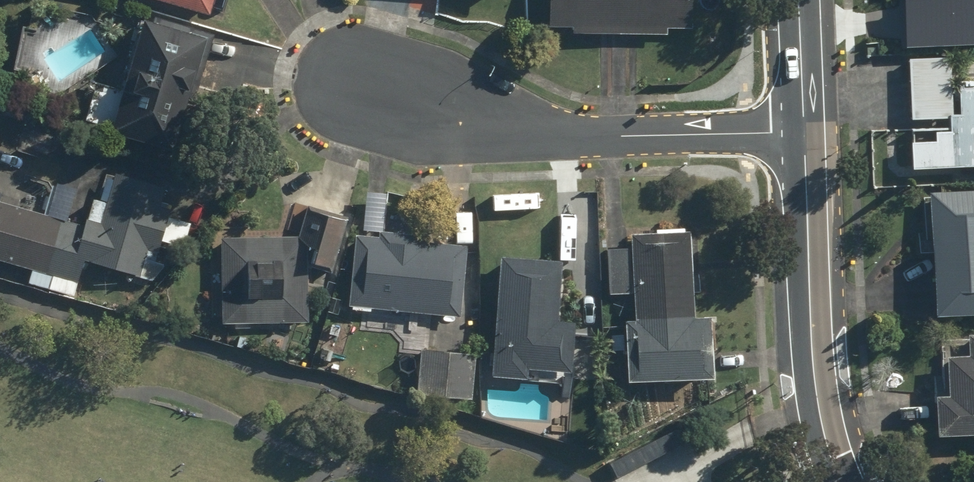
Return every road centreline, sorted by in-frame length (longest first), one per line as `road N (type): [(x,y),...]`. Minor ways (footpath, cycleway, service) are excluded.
road 1 (residential): [(805,128),(550,137),(377,97)]
road 2 (residential): [(840,481),(812,369),(805,128)]
road 3 (residential): [(805,128),(800,0)]

